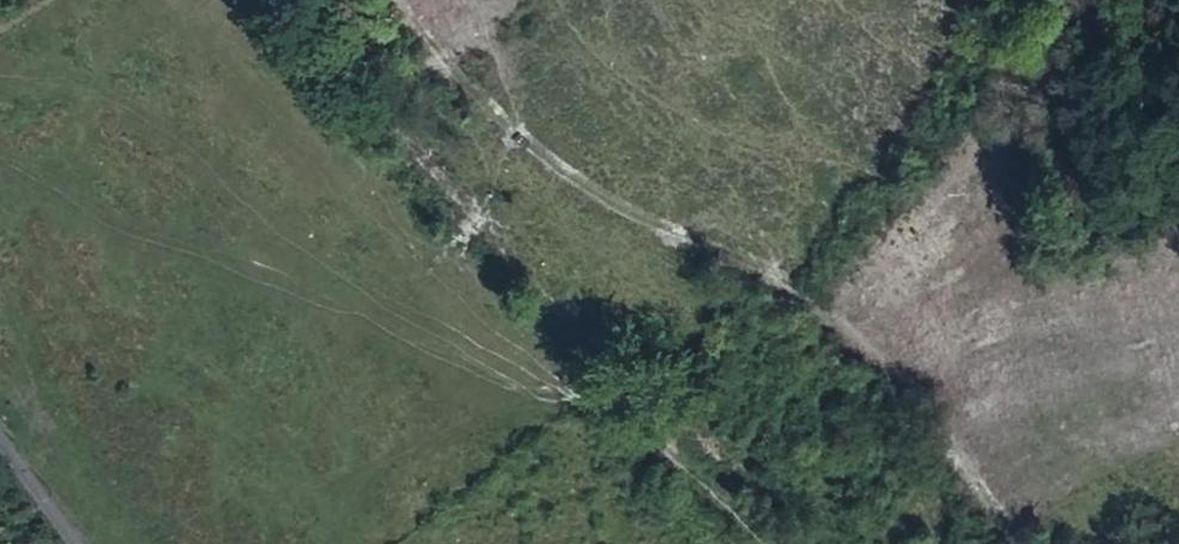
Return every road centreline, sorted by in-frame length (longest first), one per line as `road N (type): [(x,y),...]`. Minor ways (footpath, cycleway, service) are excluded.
road 1 (unclassified): [(0,435),(75,543)]

